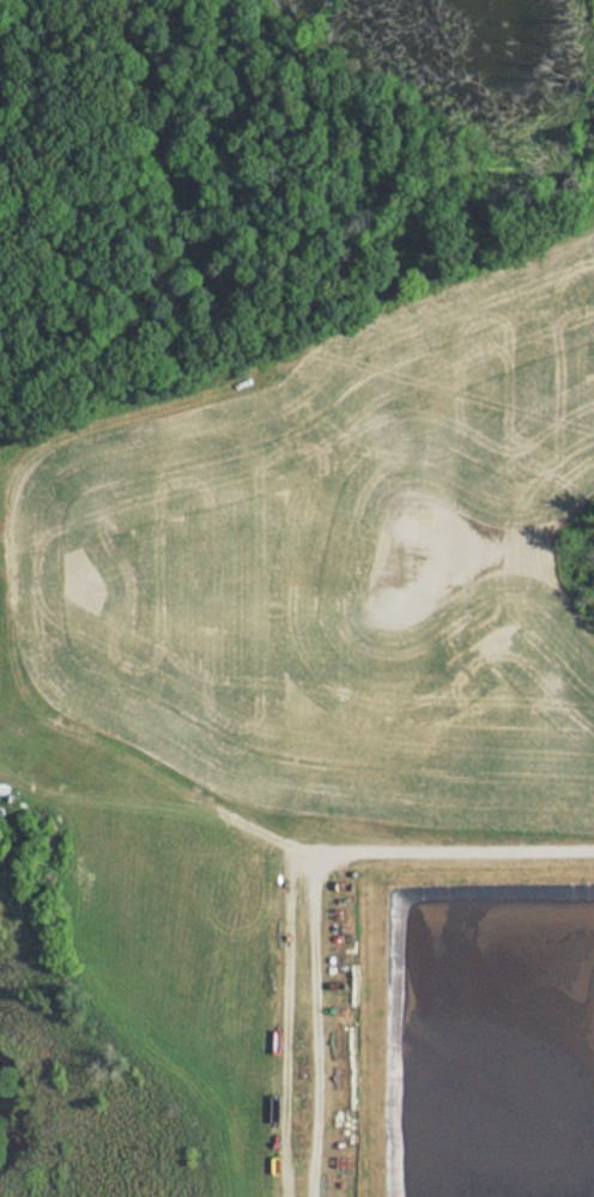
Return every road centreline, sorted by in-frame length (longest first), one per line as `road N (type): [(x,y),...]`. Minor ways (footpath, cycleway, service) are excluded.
road 1 (track): [(0,470),(10,448),(151,407),(254,362),(181,217),(119,0)]
road 2 (track): [(314,864),(150,757),(42,708),(12,659),(6,604),(13,554),(0,524)]

